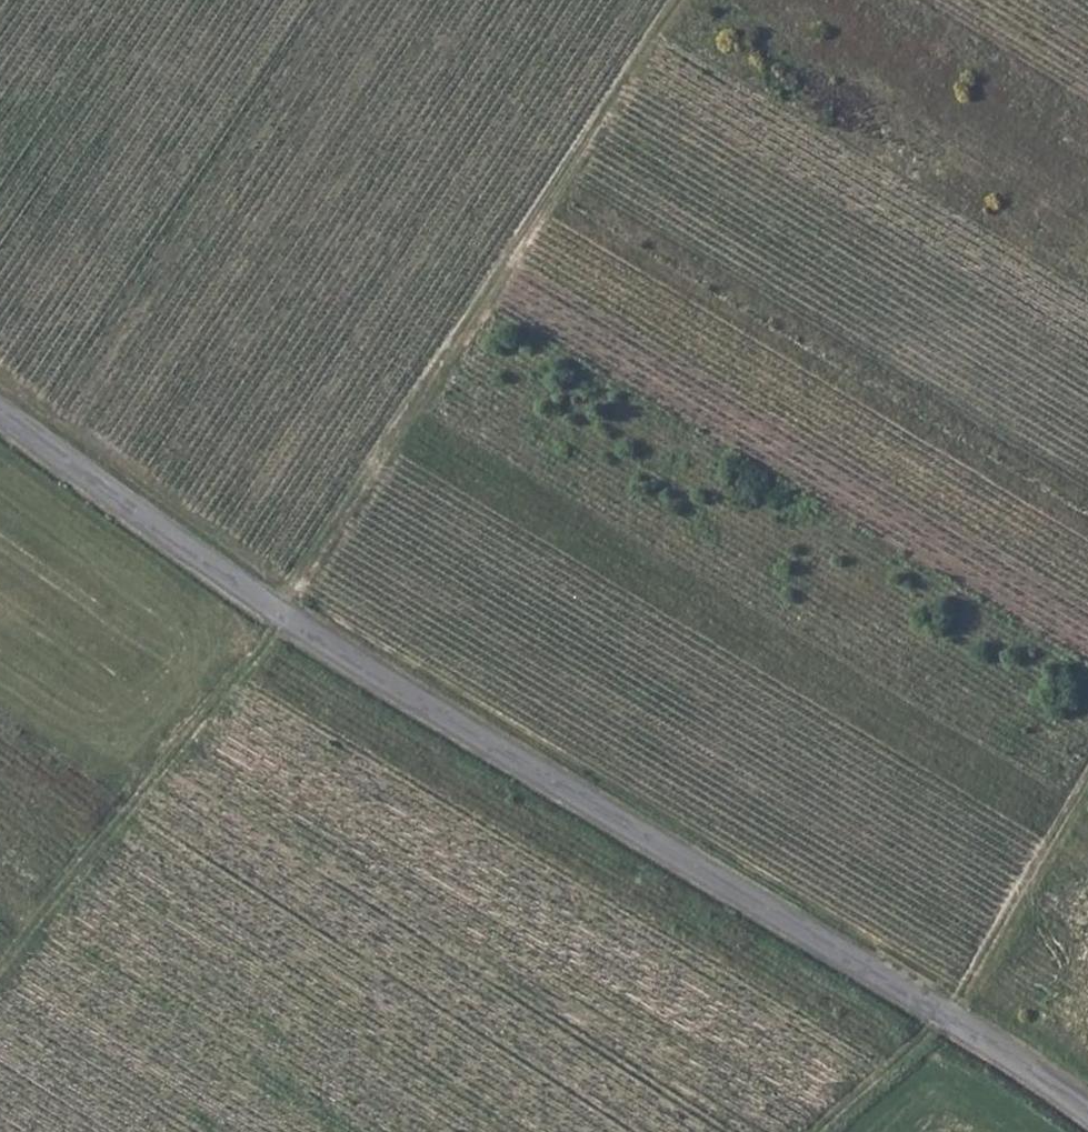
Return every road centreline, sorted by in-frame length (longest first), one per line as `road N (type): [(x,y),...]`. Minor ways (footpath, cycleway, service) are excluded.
road 1 (unclassified): [(0,410),(284,614),(653,845),(945,1014),(1087,1113)]
road 2 (track): [(812,1131),(945,1014)]

